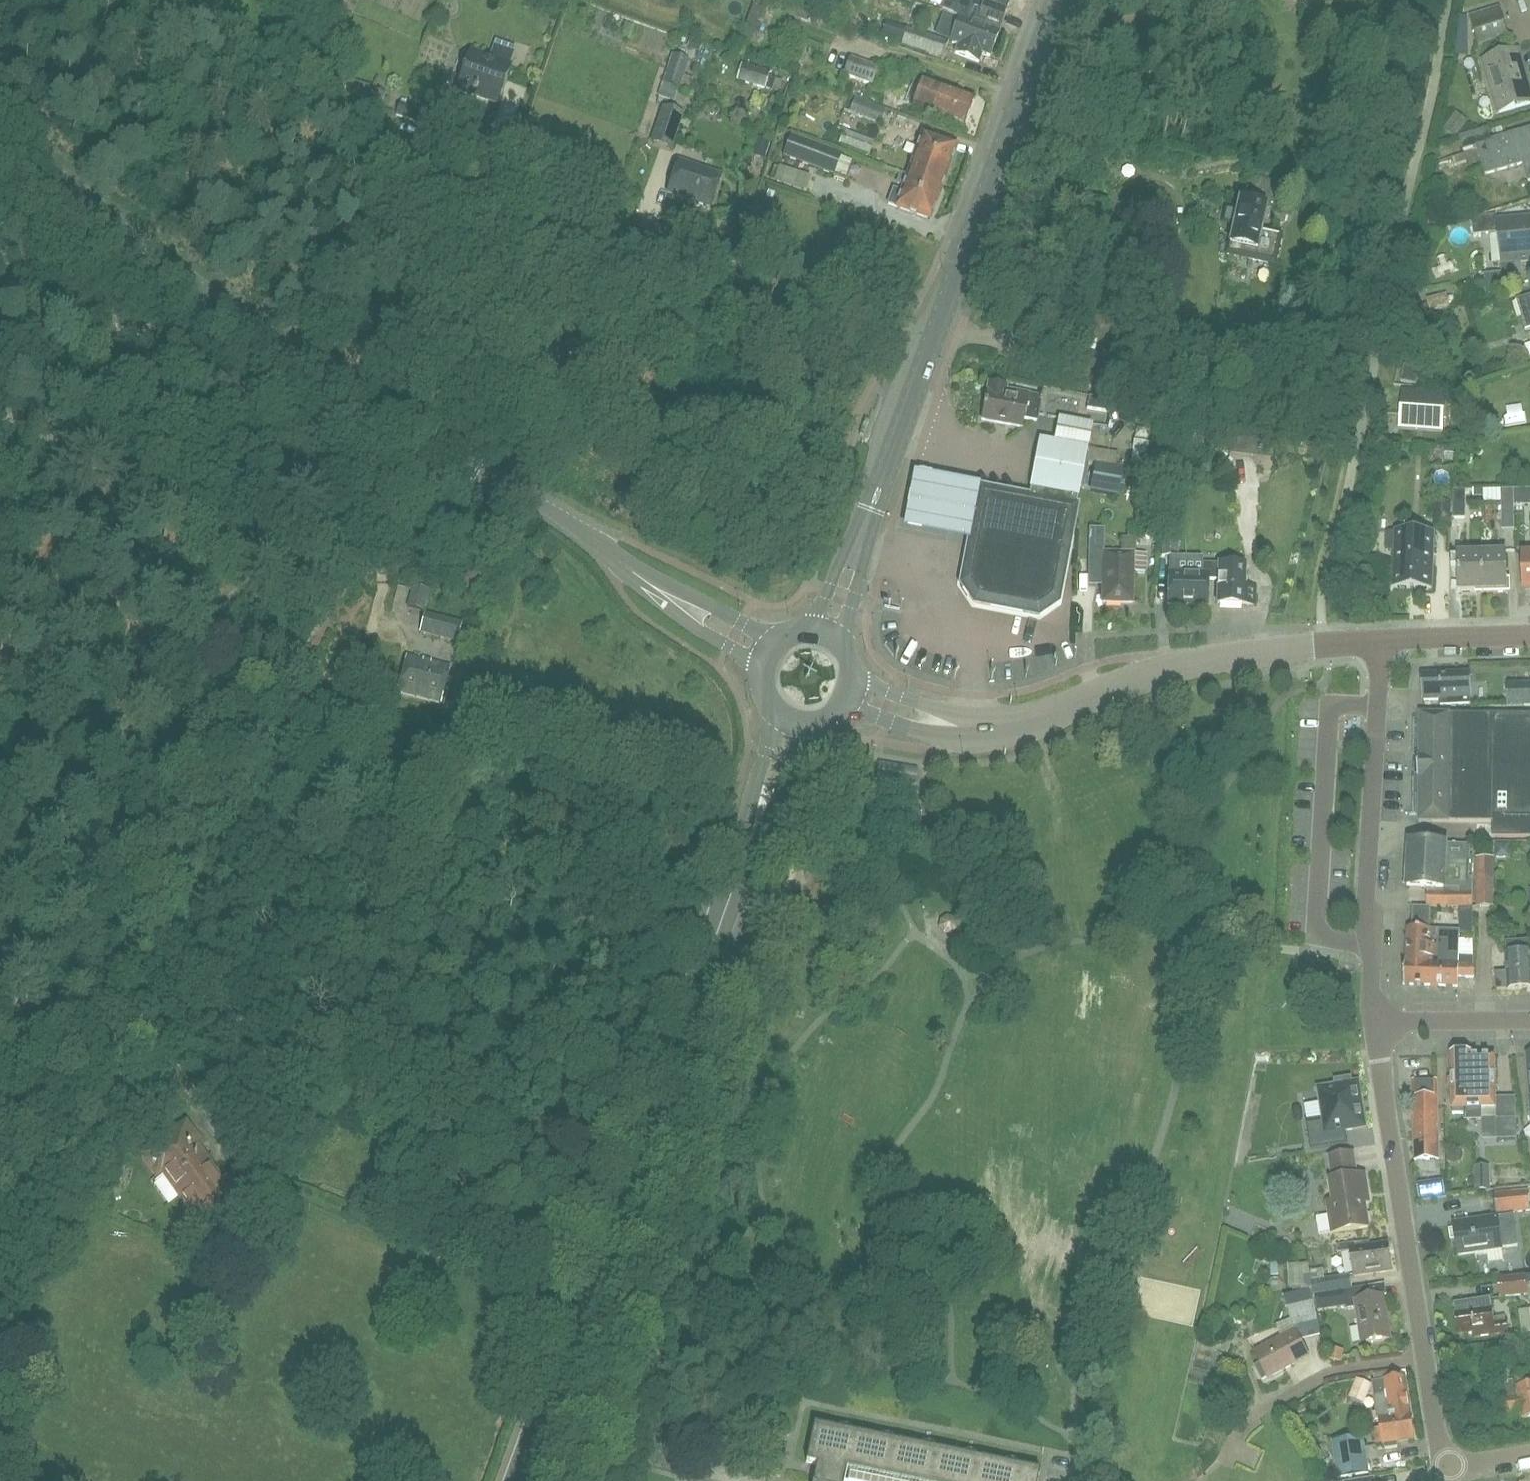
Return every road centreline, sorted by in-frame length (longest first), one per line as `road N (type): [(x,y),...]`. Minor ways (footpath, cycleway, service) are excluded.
road 1 (tertiary): [(0,145),(282,344),(530,498),(765,659)]
road 2 (secondary): [(517,1480),(790,718)]
road 3 (track): [(9,1045),(399,484)]
road 4 (secondary): [(822,634),(1059,0)]
road 5 (tertiary): [(1381,639),(1183,665),(1003,728),(954,726),(846,694)]
road 6 (track): [(0,282),(399,484),(430,437)]
road 7 (residential): [(1373,1021),(1374,927),(1365,916),(1381,639)]
road 8 (track): [(0,870),(186,557)]
road 9 (track): [(304,621),(0,457)]
road 10 (residential): [(1424,1358),(1373,1021)]
road 11 (residential): [(1225,1454),(1252,1414),(1325,1374),(1424,1358)]
road 12 (residential): [(1373,1021),(1529,1019)]
road 13 (tertiary): [(1529,634),(1381,639)]

